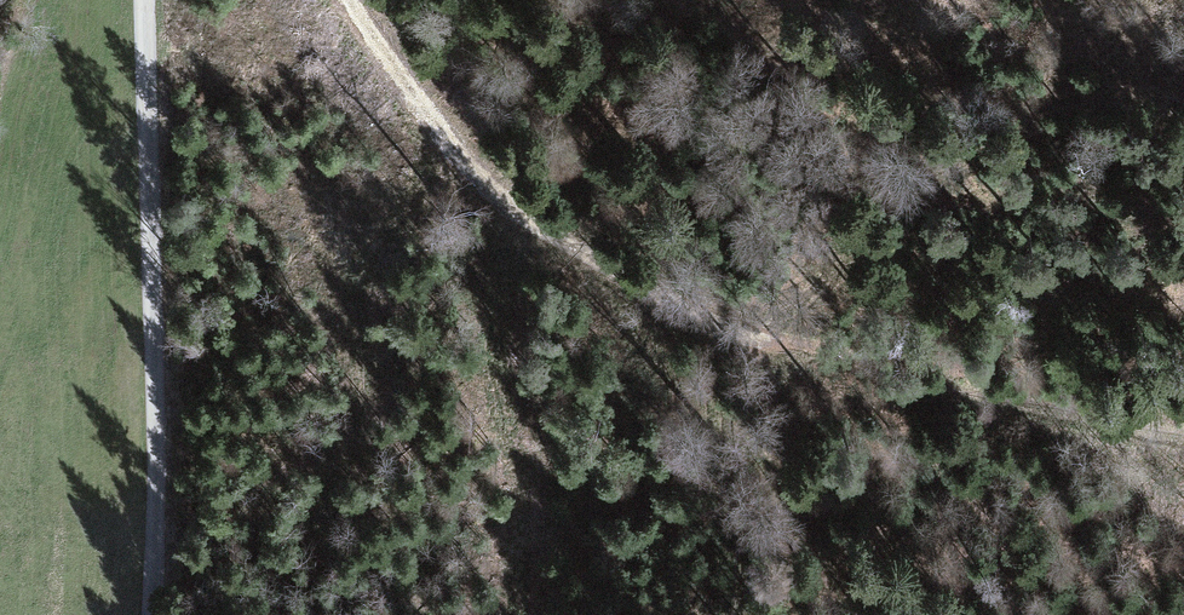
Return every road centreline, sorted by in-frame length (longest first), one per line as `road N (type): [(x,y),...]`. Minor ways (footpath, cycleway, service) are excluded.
road 1 (track): [(1183,434),(820,357),(643,292),(495,190),(451,147),(344,0)]
road 2 (track): [(143,0),(155,614)]
road 3 (track): [(612,273),(674,371),(757,453),(841,614)]

